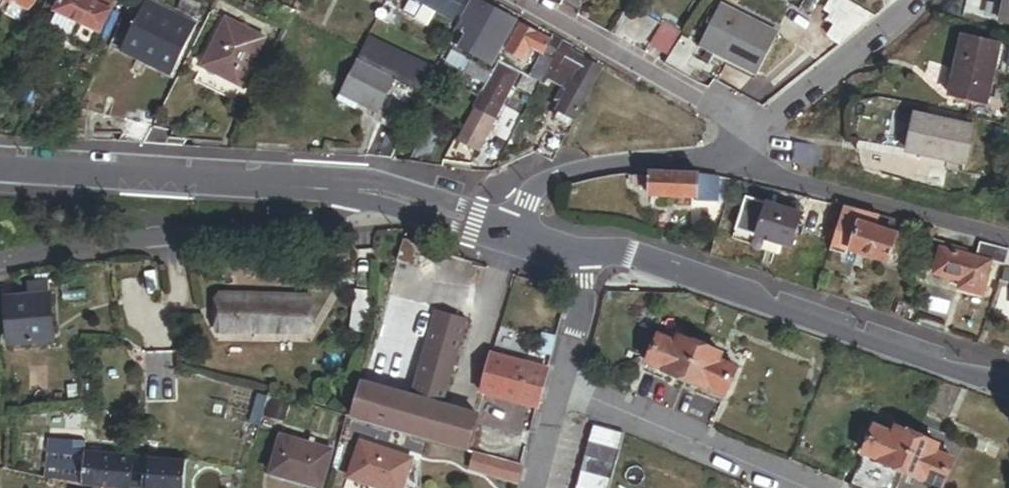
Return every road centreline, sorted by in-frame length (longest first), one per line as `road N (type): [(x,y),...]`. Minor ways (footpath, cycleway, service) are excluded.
road 1 (tertiary): [(582,252),(633,256),(1008,385)]
road 2 (residential): [(0,265),(104,240),(331,217),(350,187)]
road 3 (tertiary): [(0,170),(350,187)]
road 4 (residential): [(734,163),(1008,239)]
road 5 (residential): [(519,0),(747,133)]
road 6 (residential): [(512,237),(541,181),(624,161),(734,163)]
road 7 (residential): [(797,487),(561,390)]
road 8 (residential): [(917,0),(747,133)]
road 9 (tertiary): [(350,187),(512,237)]
road 10 (residential): [(582,252),(580,318),(561,390)]

